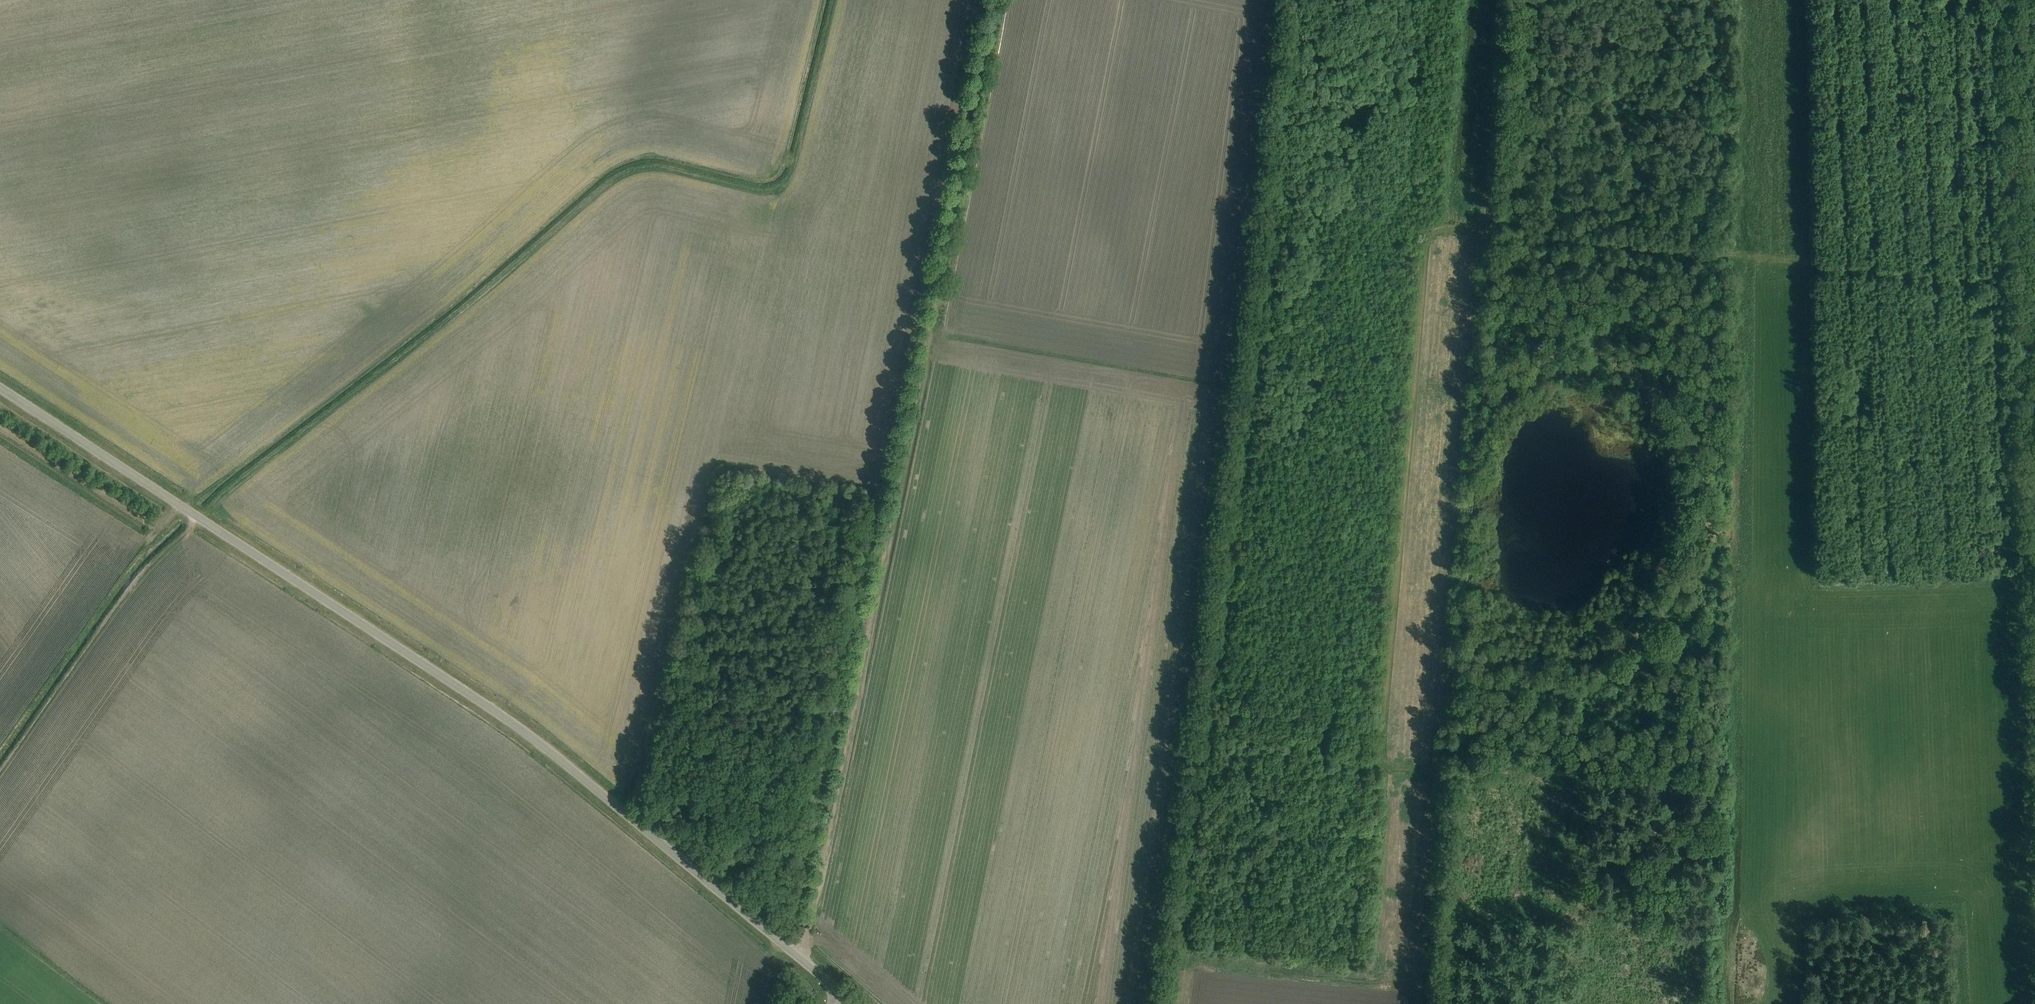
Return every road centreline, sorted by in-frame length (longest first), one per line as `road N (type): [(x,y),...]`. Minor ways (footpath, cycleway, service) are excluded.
road 1 (track): [(2025,283),(1491,233),(1427,235),(1384,765),(1451,772),(1433,1003)]
road 2 (tertiary): [(847,997),(501,714),(0,388)]
road 3 (track): [(992,0),(801,962)]
road 4 (track): [(2014,0),(2034,537)]

